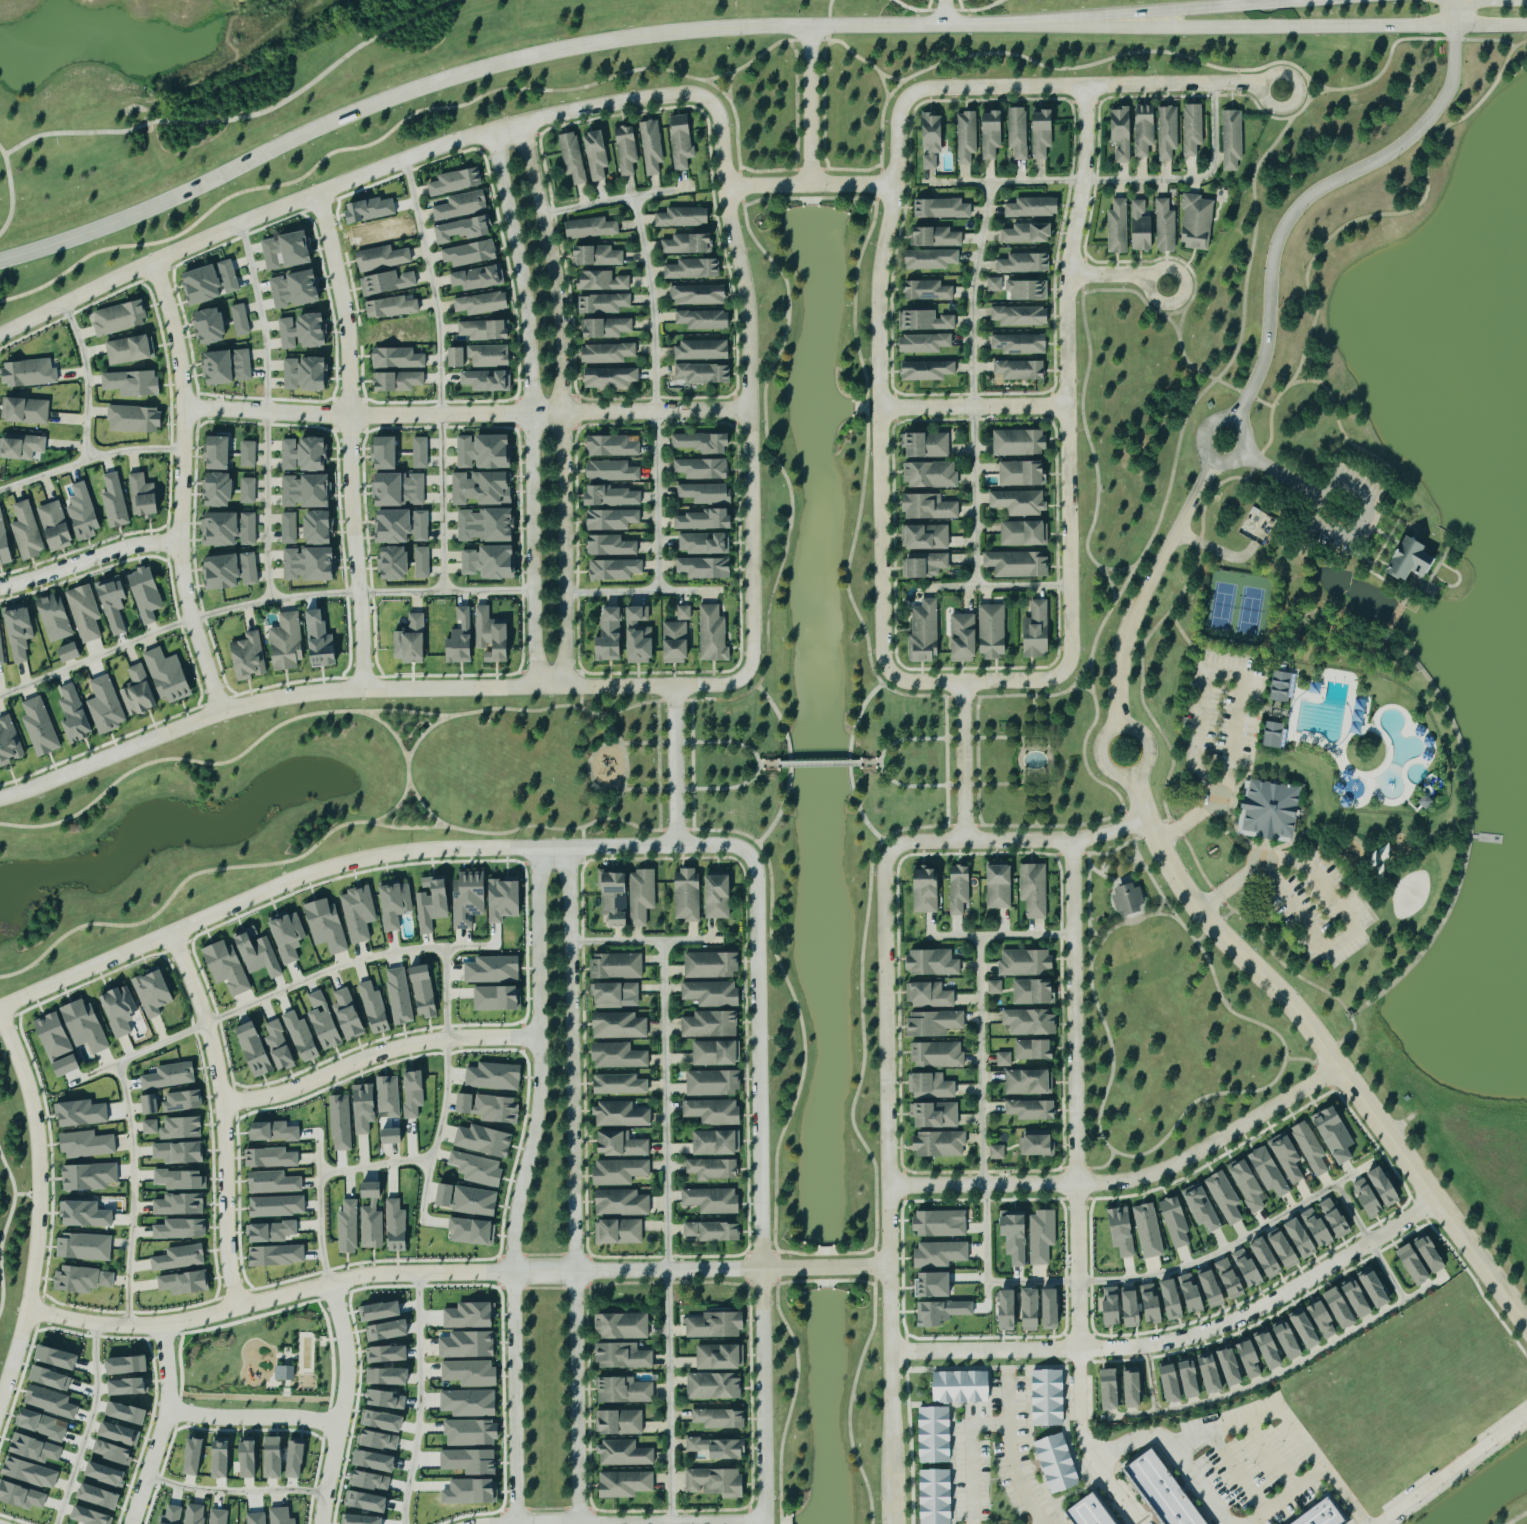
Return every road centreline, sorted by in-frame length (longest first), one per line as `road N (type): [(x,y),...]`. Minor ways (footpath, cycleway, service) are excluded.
road 1 (tertiary): [(0,258),(142,212),(366,107),(519,56),(704,29),(1120,19)]
road 2 (residential): [(26,1310),(89,1323),(165,1325),(371,1274),(891,1268)]
road 3 (residential): [(0,1007),(275,887),(375,856),(724,844),(749,853)]
road 4 (residential): [(0,336),(240,222),(378,168),(563,113),(686,94),(710,101)]
road 5 (residential): [(1073,841),(1080,1420),(1094,1458),(1141,1523)]
road 6 (residential): [(1526,1324),(1295,1009),(1192,899),(1151,829),(1133,776)]
road 7 (residential): [(538,848),(542,1088),(512,1270),(517,1523)]
road 8 (residential): [(578,1523),(569,847)]
road 9 (residential): [(893,1523),(884,868),(894,851)]
road 10 (residential): [(749,853),(759,876),(766,1523)]
road 11 (residential): [(710,101),(720,113),(749,297),(756,661),(748,680)]
road 12 (residential): [(1066,668),(1069,276),(1085,181),(1087,87)]
road 13 (residential): [(892,1352),(1120,1348),(1188,1337),(1266,1304),(1435,1199)]
road 14 (residential): [(908,96),(898,116),(880,295),(888,672)]
road 15 (residential): [(569,689),(565,341),(523,122)]
road 16 (residential): [(185,407),(348,416),(751,412)]
road 17 (residential): [(491,131),(533,346),(538,690)]
road 18 (residential): [(510,690),(364,690),(268,700),(0,795)]
road 19 (residential): [(1236,422),(1268,341),(1271,273),(1284,226),(1312,195),(1396,150),(1436,112),(1454,62),(1454,0)]
road 20 (residential): [(364,690),(347,338),(318,191)]
road 21 (residential): [(889,1186),(1146,1179),(1340,1070)]
road 22 (residential): [(220,713),(183,583),(185,407),(171,319),(151,262)]
road 23 (tertiary): [(1120,19),(1526,23)]
road 24 (residential): [(0,1017),(32,1109),(39,1206),(26,1310),(0,1398)]
road 25 (residential): [(237,1308),(226,1256),(216,1071),(170,933)]
road 26 (residential): [(1264,85),(928,88),(908,96)]
road 27 (residential): [(221,1104),(293,1090),(425,1042),(541,1037)]
road 28 (residential): [(1119,726),(1123,649),(1214,462)]
road 29 (residential): [(894,851),(915,842),(1073,841),(1147,819)]
road 30 (residential): [(320,1523),(345,1391),(345,1353),(327,1284)]
road 31 (residential): [(748,680),(729,687),(510,690)]
road 32 (residential): [(130,1523),(166,1420),(165,1325)]
road 33 (residential): [(881,409),(1069,406)]
road 34 (residential): [(179,540),(136,543),(0,586)]
road 35 (residential): [(888,672),(898,680),(965,683),(1045,680),(1066,668)]
road 36 (residential): [(167,1404),(341,1421)]
road 37 (tertiary): [(1290,0),(1120,19)]
road 38 (residential): [(726,188),(896,185)]
road 39 (residential): [(810,26),(812,187)]
road 40 (residential): [(1140,732),(1119,726),(1103,736),(1097,754),(1106,772),(1123,778),(1142,770),(1149,751),(1140,732)]
road 41 (residential): [(966,842),(965,683)]
road 42 (residential): [(675,688),(676,845)]
road 43 (residential): [(1246,436),(1227,418),(1209,423),(1200,439),(1206,456),(1222,464),(1243,453),(1246,436)]

